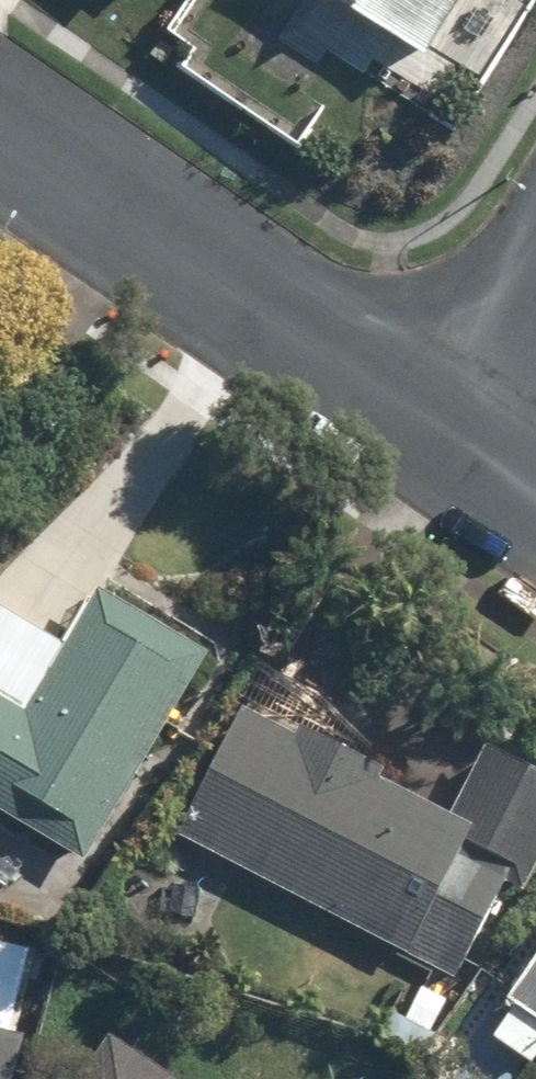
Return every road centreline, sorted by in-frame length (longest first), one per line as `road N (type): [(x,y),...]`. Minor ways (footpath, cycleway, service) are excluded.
road 1 (residential): [(439,456),(0,122)]
road 2 (residential): [(439,456),(535,301)]

